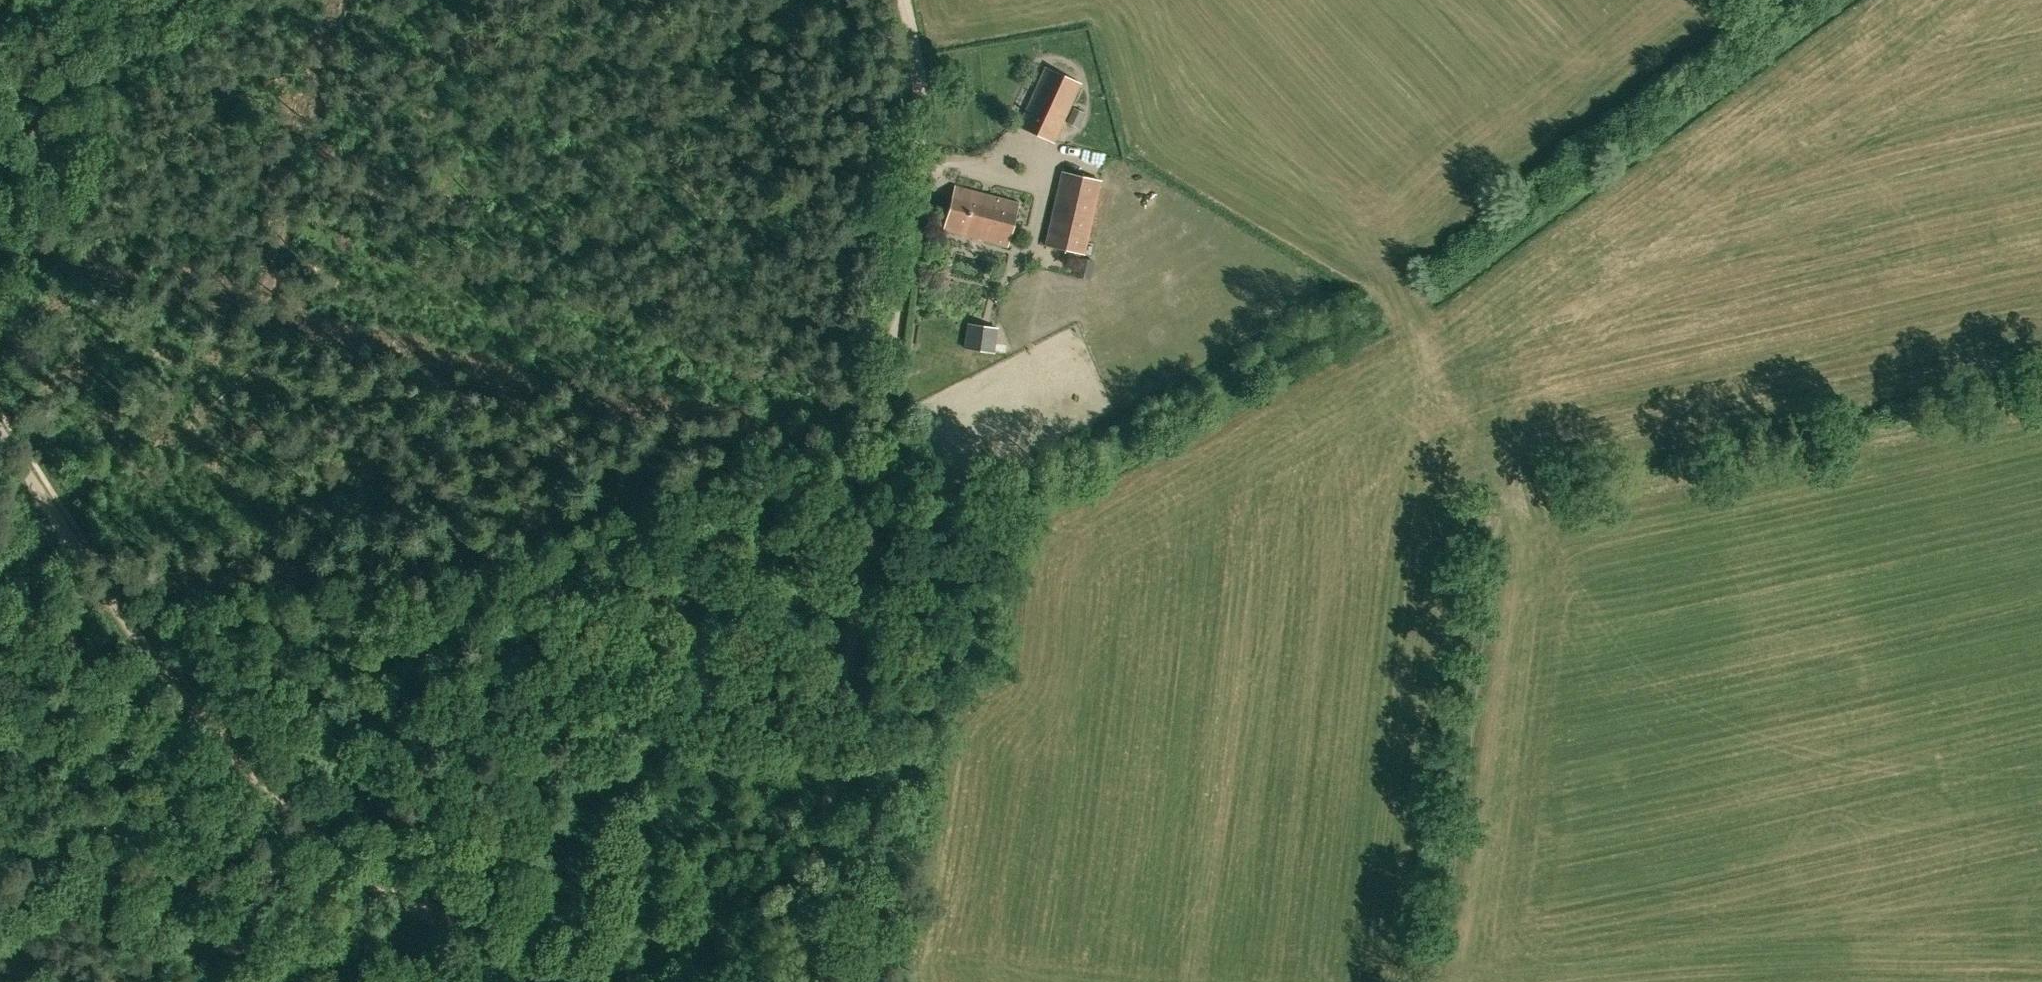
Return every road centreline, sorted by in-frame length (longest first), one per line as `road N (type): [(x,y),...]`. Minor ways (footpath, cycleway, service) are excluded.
road 1 (track): [(799,981),(903,333),(921,130),(905,0)]
road 2 (track): [(0,414),(70,532),(142,629),(286,797),(452,921),(581,981)]

